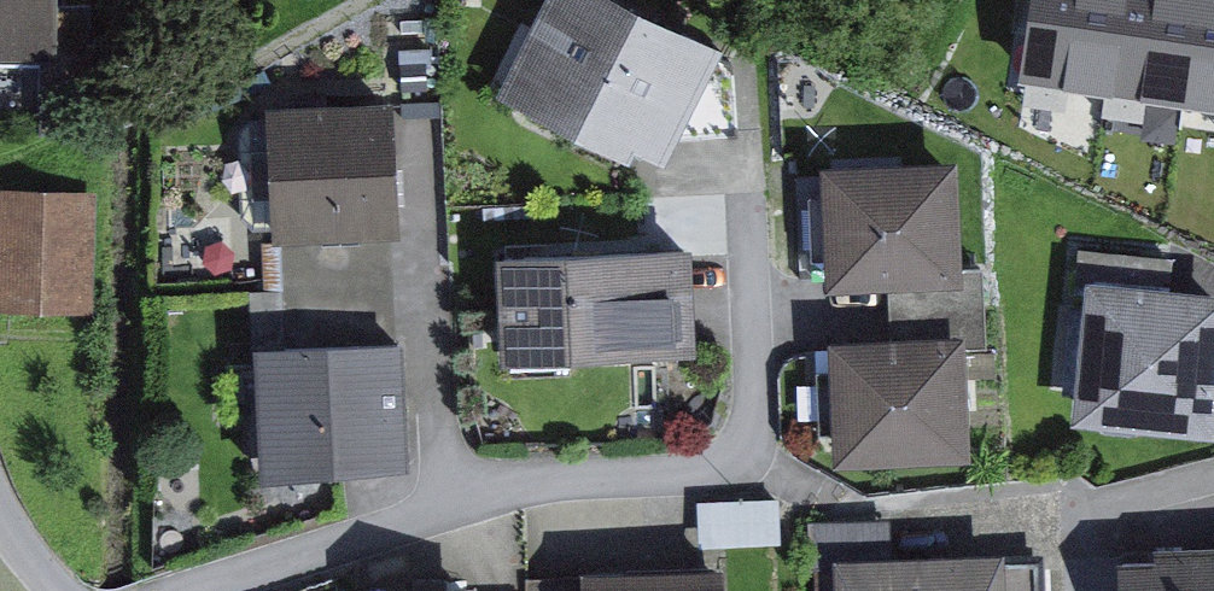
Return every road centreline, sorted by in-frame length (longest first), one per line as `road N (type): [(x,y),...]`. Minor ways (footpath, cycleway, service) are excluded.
road 1 (residential): [(220,590),(499,489),(700,473),(744,454),(759,398),(748,193)]
road 2 (residential): [(961,508),(1115,505),(1213,474)]

